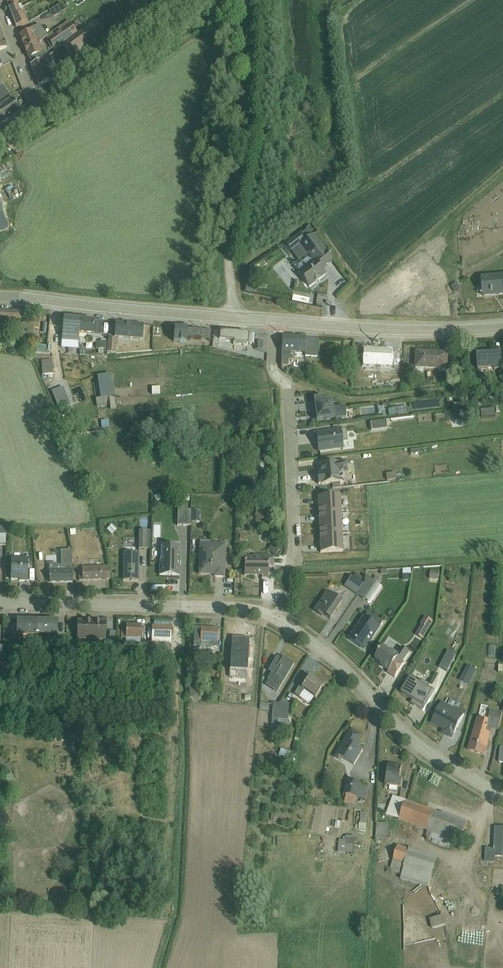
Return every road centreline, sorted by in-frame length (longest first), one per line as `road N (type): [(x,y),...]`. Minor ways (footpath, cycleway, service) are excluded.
road 1 (track): [(234,317),(227,269),(246,108),(245,0)]
road 2 (residential): [(288,626),(288,396),(274,373),(277,321)]
road 3 (residential): [(288,626),(240,609),(0,603)]
road 4 (residential): [(502,800),(406,739),(308,636),(288,626)]
road 5 (tertiary): [(277,321),(0,298)]
road 6 (tertiary): [(502,327),(277,321)]
road 7 (tertiary): [(40,113),(158,37),(192,0)]

